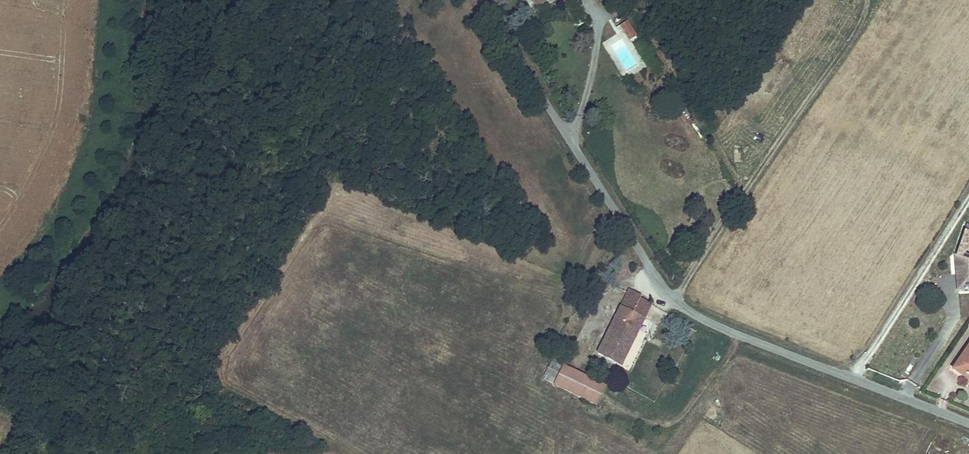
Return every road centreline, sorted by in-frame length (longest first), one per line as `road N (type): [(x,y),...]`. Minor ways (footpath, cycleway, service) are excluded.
road 1 (residential): [(481,0),(650,271),(687,312),(968,423)]

